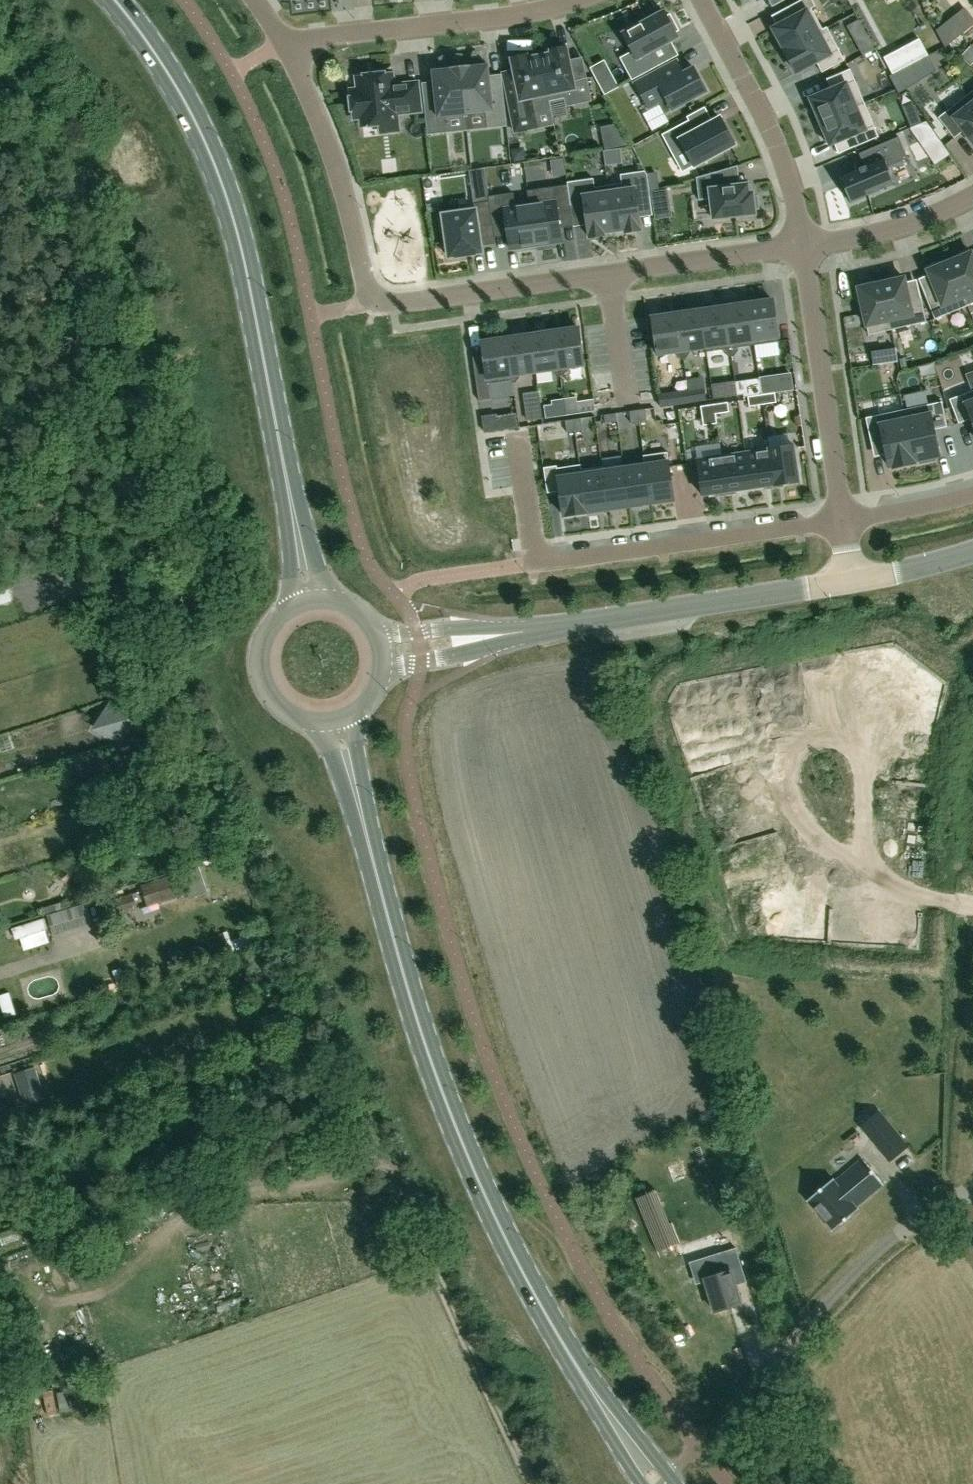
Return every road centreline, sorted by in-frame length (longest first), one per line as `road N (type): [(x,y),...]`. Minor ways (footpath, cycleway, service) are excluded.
road 1 (track): [(533,1483),(161,675)]
road 2 (residential): [(803,244),(411,302),(377,300),(362,274),(327,143),(284,42)]
road 3 (primary): [(355,791),(407,994),(456,1134),(520,1269),(622,1434)]
road 4 (primary): [(116,0),(176,84),(223,186),(295,530)]
road 5 (residential): [(519,438),(540,560),(841,518)]
road 6 (residential): [(728,1412),(886,1244),(972,1192)]
road 7 (tertiary): [(525,629),(851,585)]
road 8 (residential): [(284,42),(498,18),(580,0)]
road 9 (residential): [(803,244),(841,518)]
road 10 (residential): [(702,0),(775,143),(803,244)]
road 11 (residential): [(972,193),(916,219),(803,244)]
road 12 (primary): [(296,605),(265,636),(260,664),(278,704),(318,721)]
road 13 (tertiary): [(381,668),(525,629)]
road 14 (tertiary): [(525,629),(377,637)]
road 15 (residential): [(841,518),(972,493)]
road 16 (tertiary): [(851,585),(972,552)]

